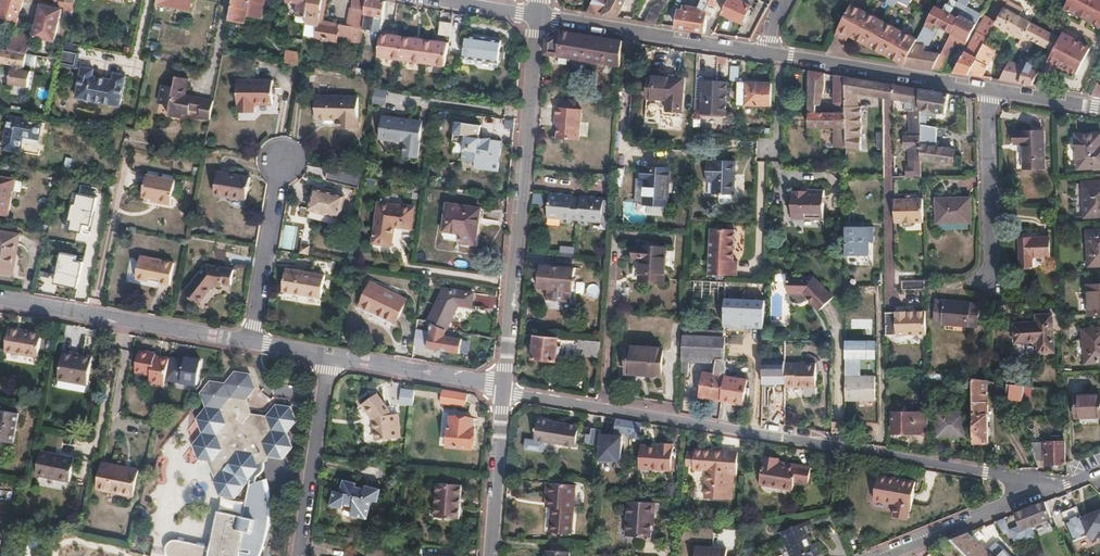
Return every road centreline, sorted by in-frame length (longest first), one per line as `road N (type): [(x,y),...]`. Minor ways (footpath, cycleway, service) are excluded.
road 1 (residential): [(505,391),(1006,476),(1032,494)]
road 2 (residential): [(539,15),(505,391)]
road 3 (residential): [(0,299),(253,344)]
road 4 (residential): [(301,555),(333,360)]
road 5 (residential): [(994,89),(992,273)]
road 6 (residential): [(283,165),(253,344)]
road 7 (residential): [(333,360),(505,391)]
road 8 (residential): [(539,15),(707,42)]
road 9 (residential): [(505,391),(492,555)]
road 10 (residential): [(1032,494),(881,555)]
road 11 (residential): [(835,62),(994,89)]
road 12 (residential): [(707,42),(835,62)]

